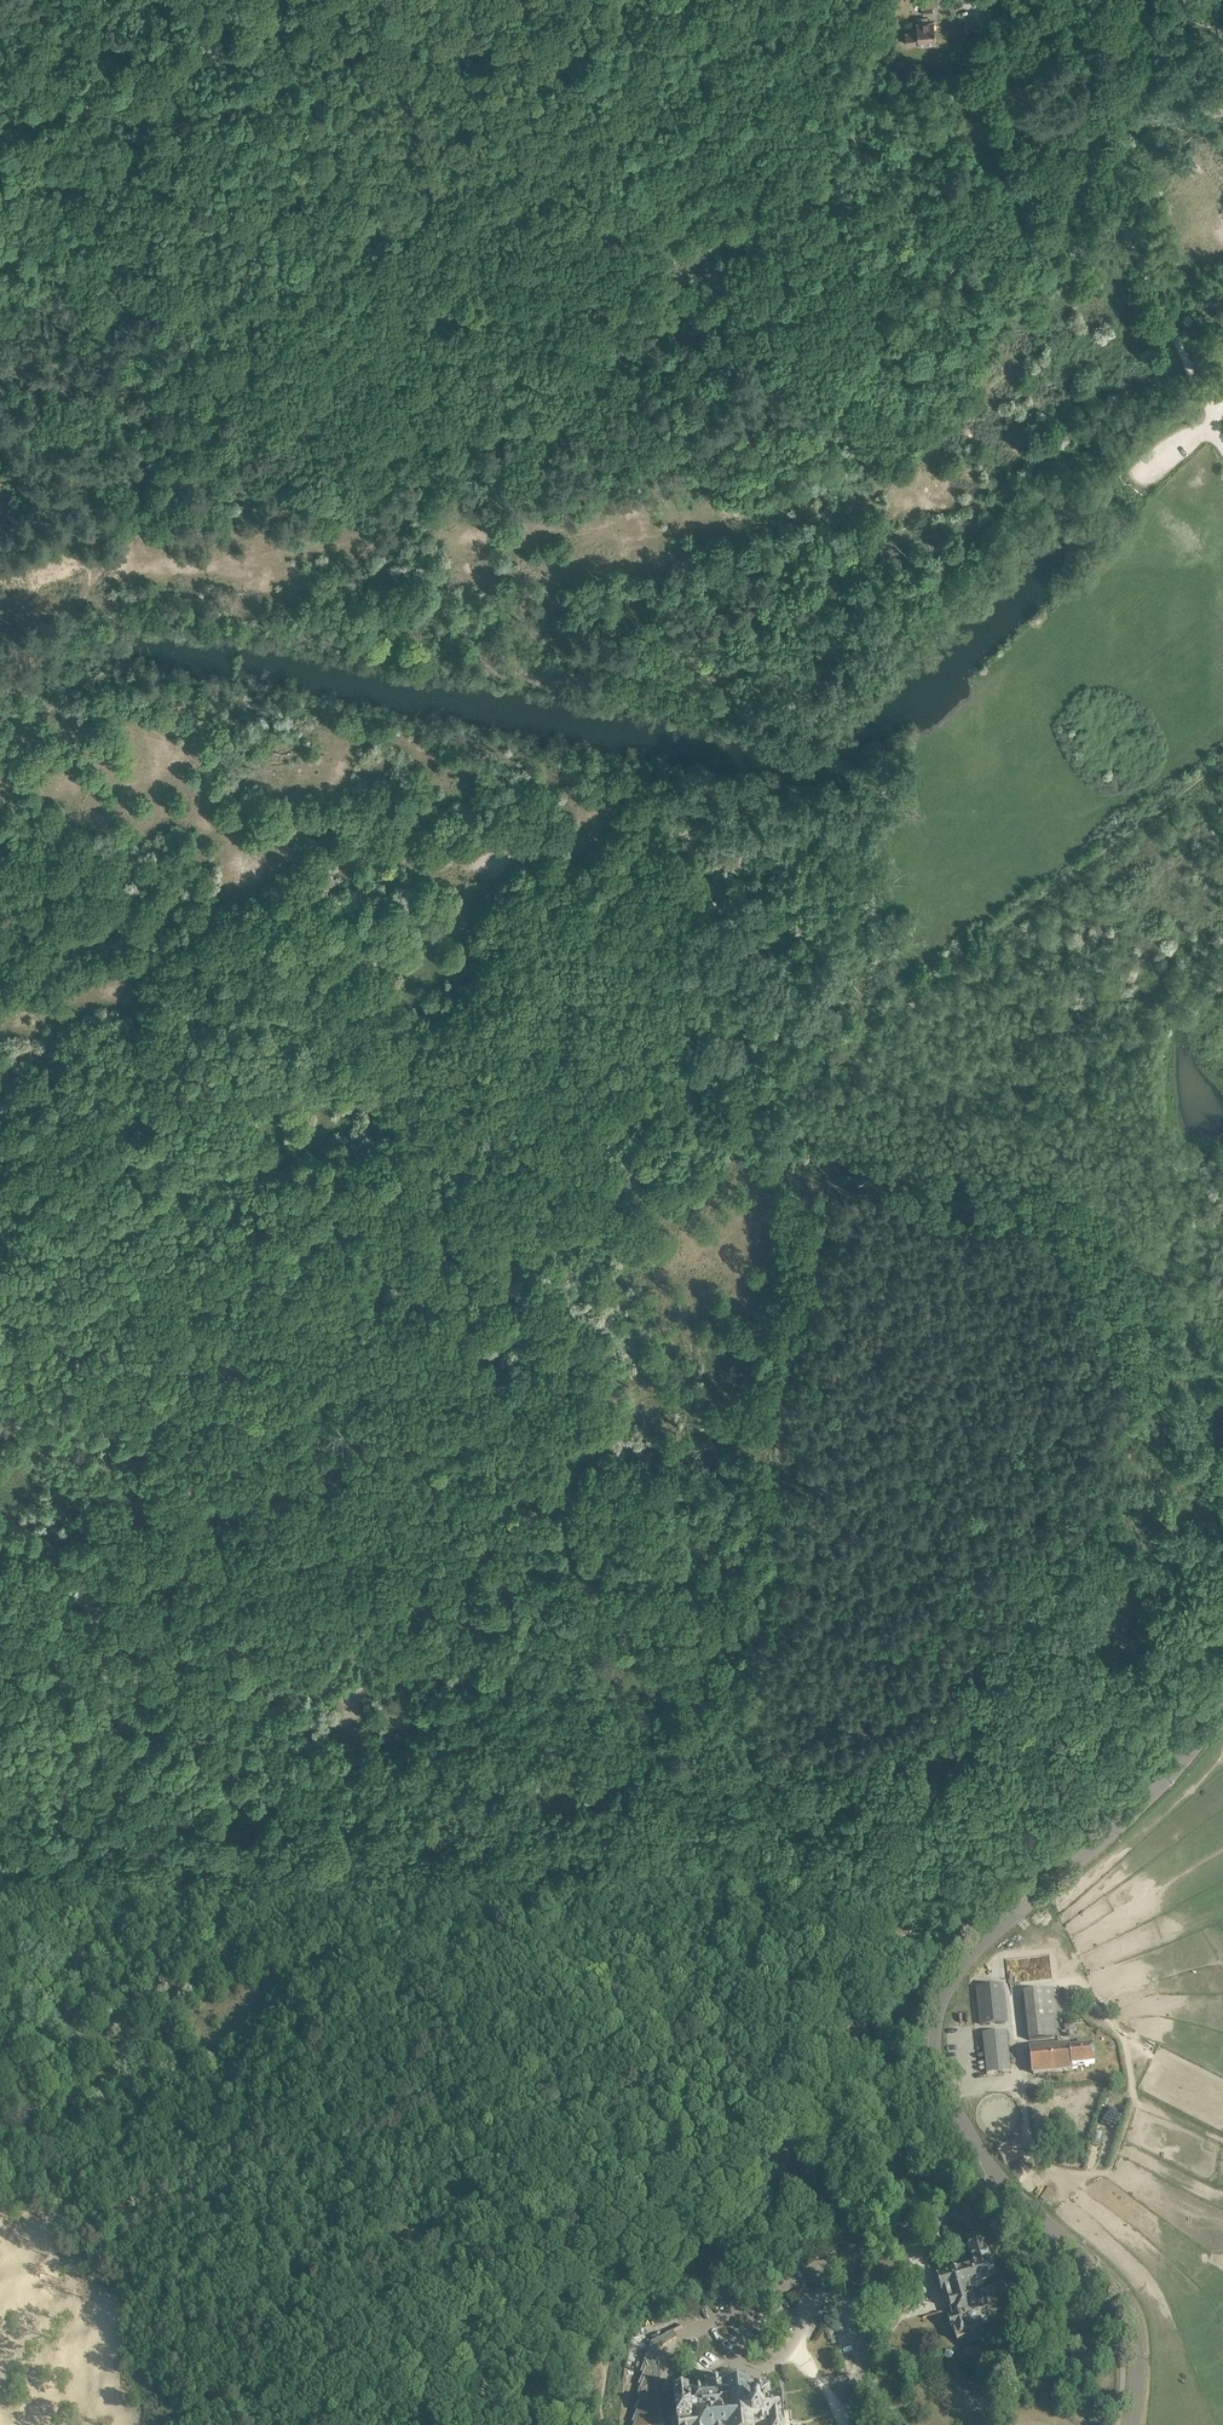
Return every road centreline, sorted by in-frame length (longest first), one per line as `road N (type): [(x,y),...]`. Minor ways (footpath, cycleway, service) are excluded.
road 1 (unclassified): [(1138,2424),(1142,2334),(1128,2304),(988,2165),(949,2099),(933,2026),(965,1966),(1111,1835),(1222,1712)]

